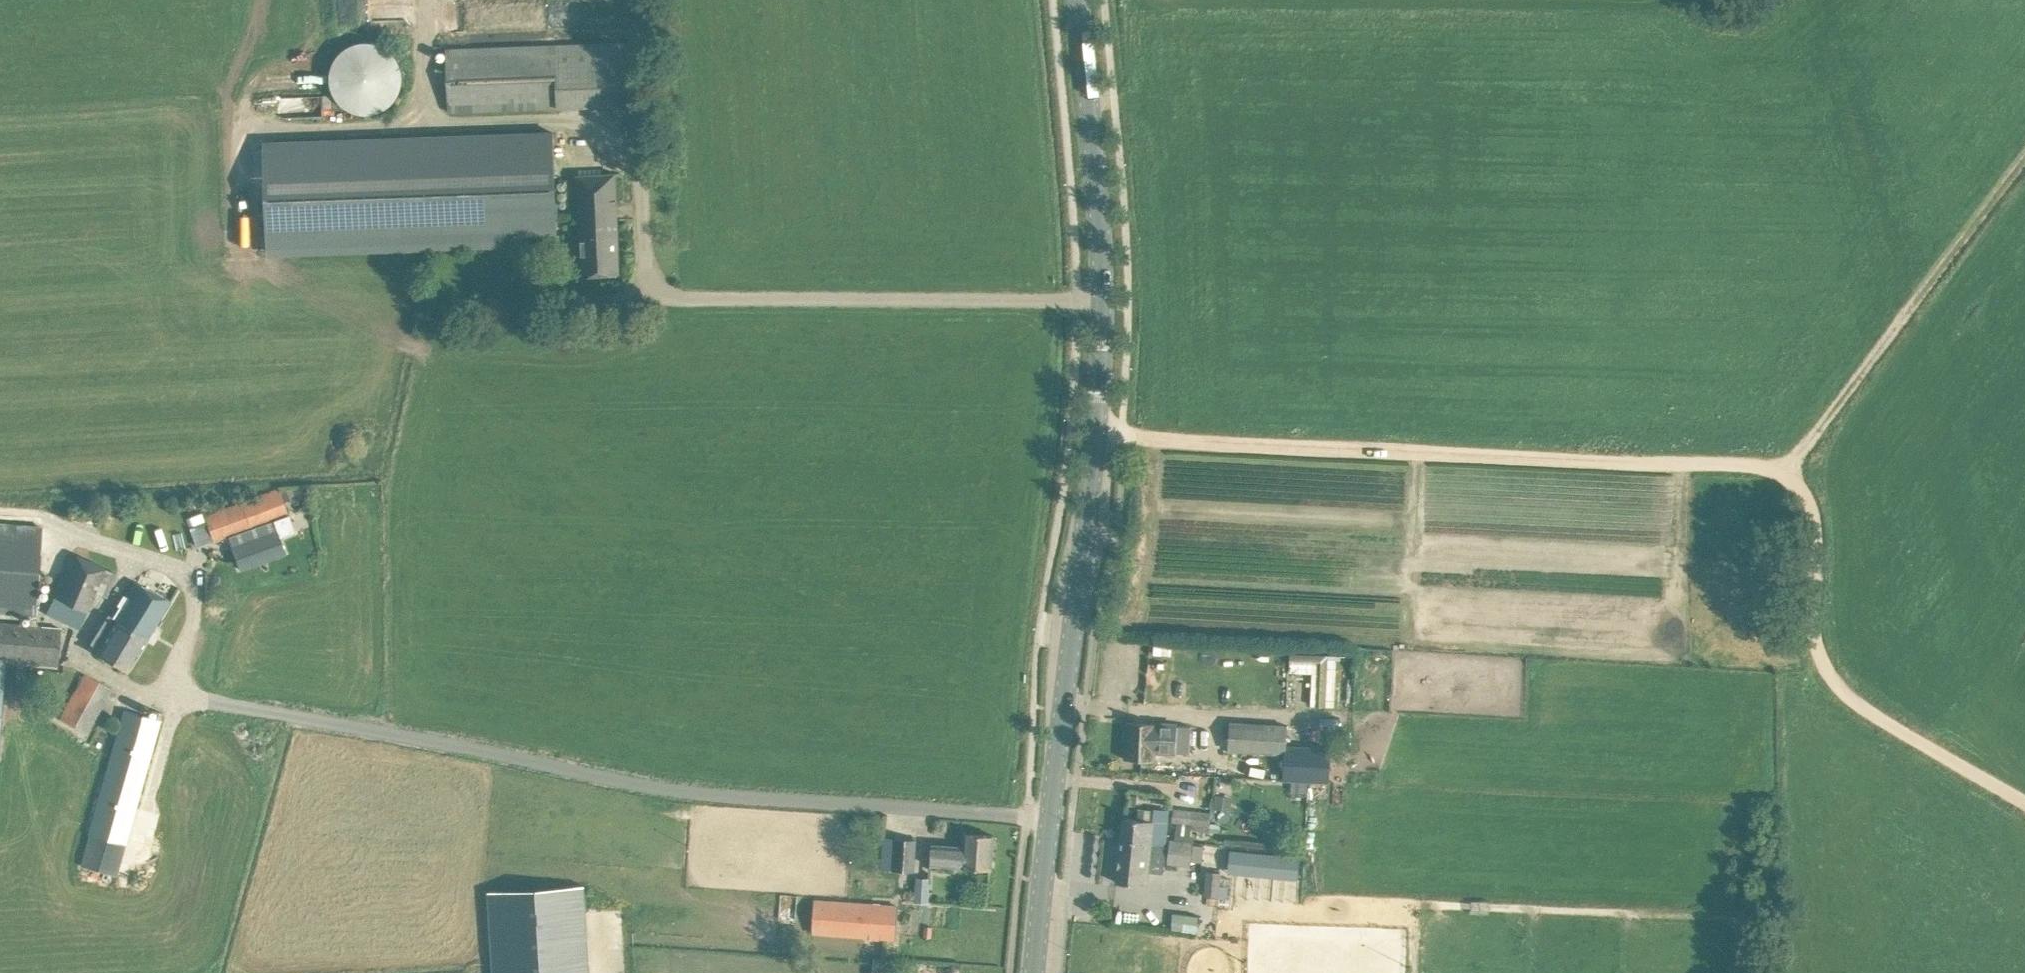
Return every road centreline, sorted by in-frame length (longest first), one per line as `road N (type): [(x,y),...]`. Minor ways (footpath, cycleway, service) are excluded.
road 1 (track): [(2024,797),(1838,689),(1813,633),(1814,546),(1804,487),(1783,467),(1123,438)]
road 2 (tertiary): [(1035,972),(1103,338),(1079,0)]
road 3 (track): [(1783,467),(1817,435),(2024,159)]

